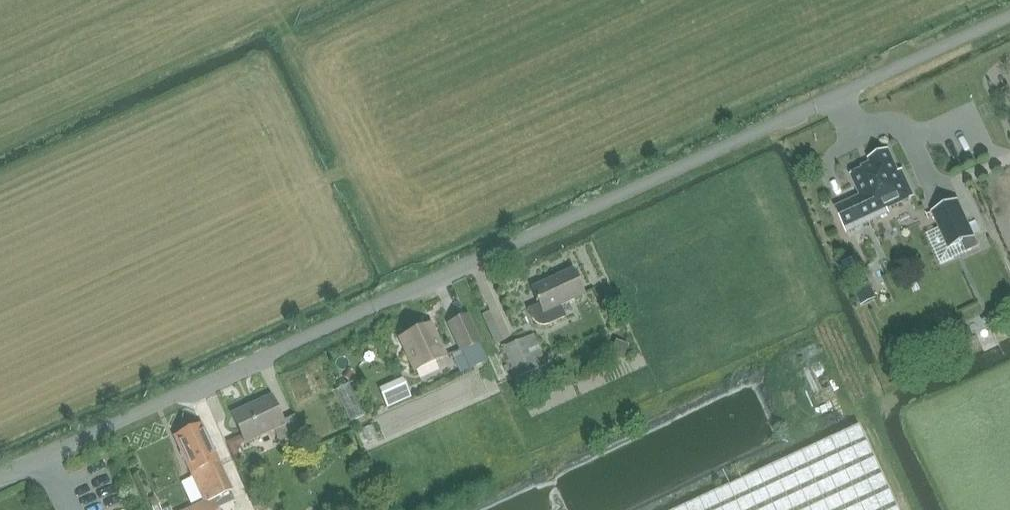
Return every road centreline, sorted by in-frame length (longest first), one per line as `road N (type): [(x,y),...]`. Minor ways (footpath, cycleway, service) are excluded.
road 1 (unclassified): [(0,477),(1009,23)]

